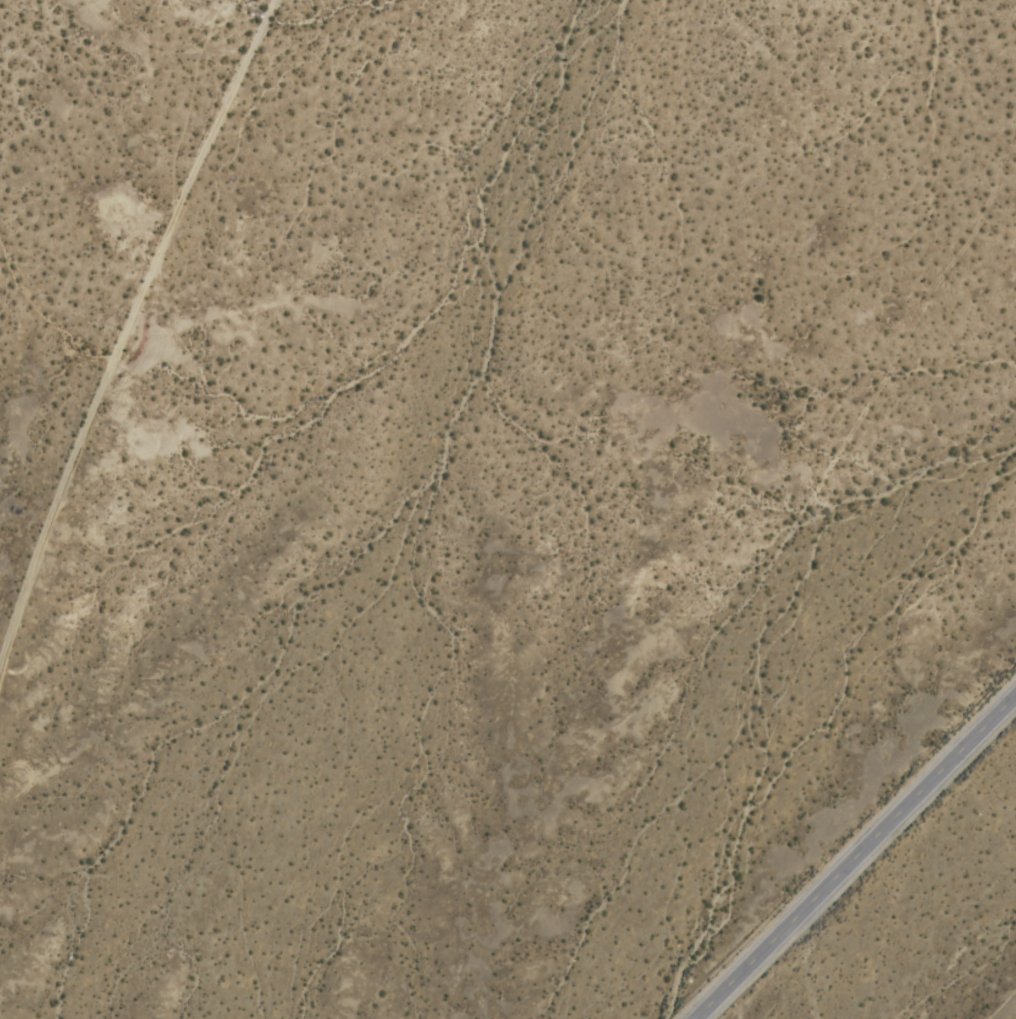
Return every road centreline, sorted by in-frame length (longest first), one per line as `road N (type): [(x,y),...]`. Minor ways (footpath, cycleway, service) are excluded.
road 1 (secondary): [(694,1018),(1015,692)]

